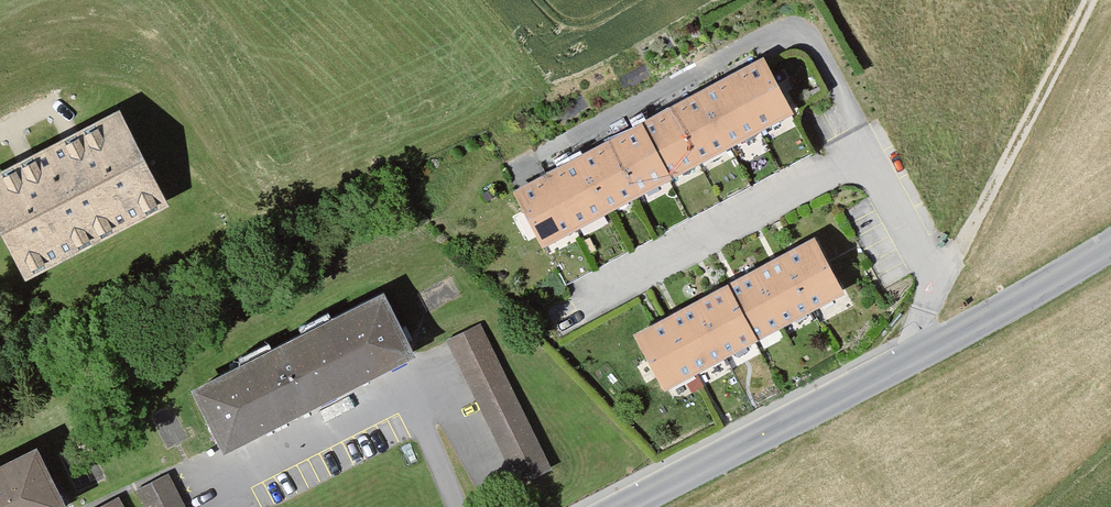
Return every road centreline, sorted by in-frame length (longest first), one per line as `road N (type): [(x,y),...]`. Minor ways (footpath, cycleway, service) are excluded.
road 1 (tertiary): [(626,506),(906,363),(1110,244)]
road 2 (track): [(940,283),(1090,0)]

